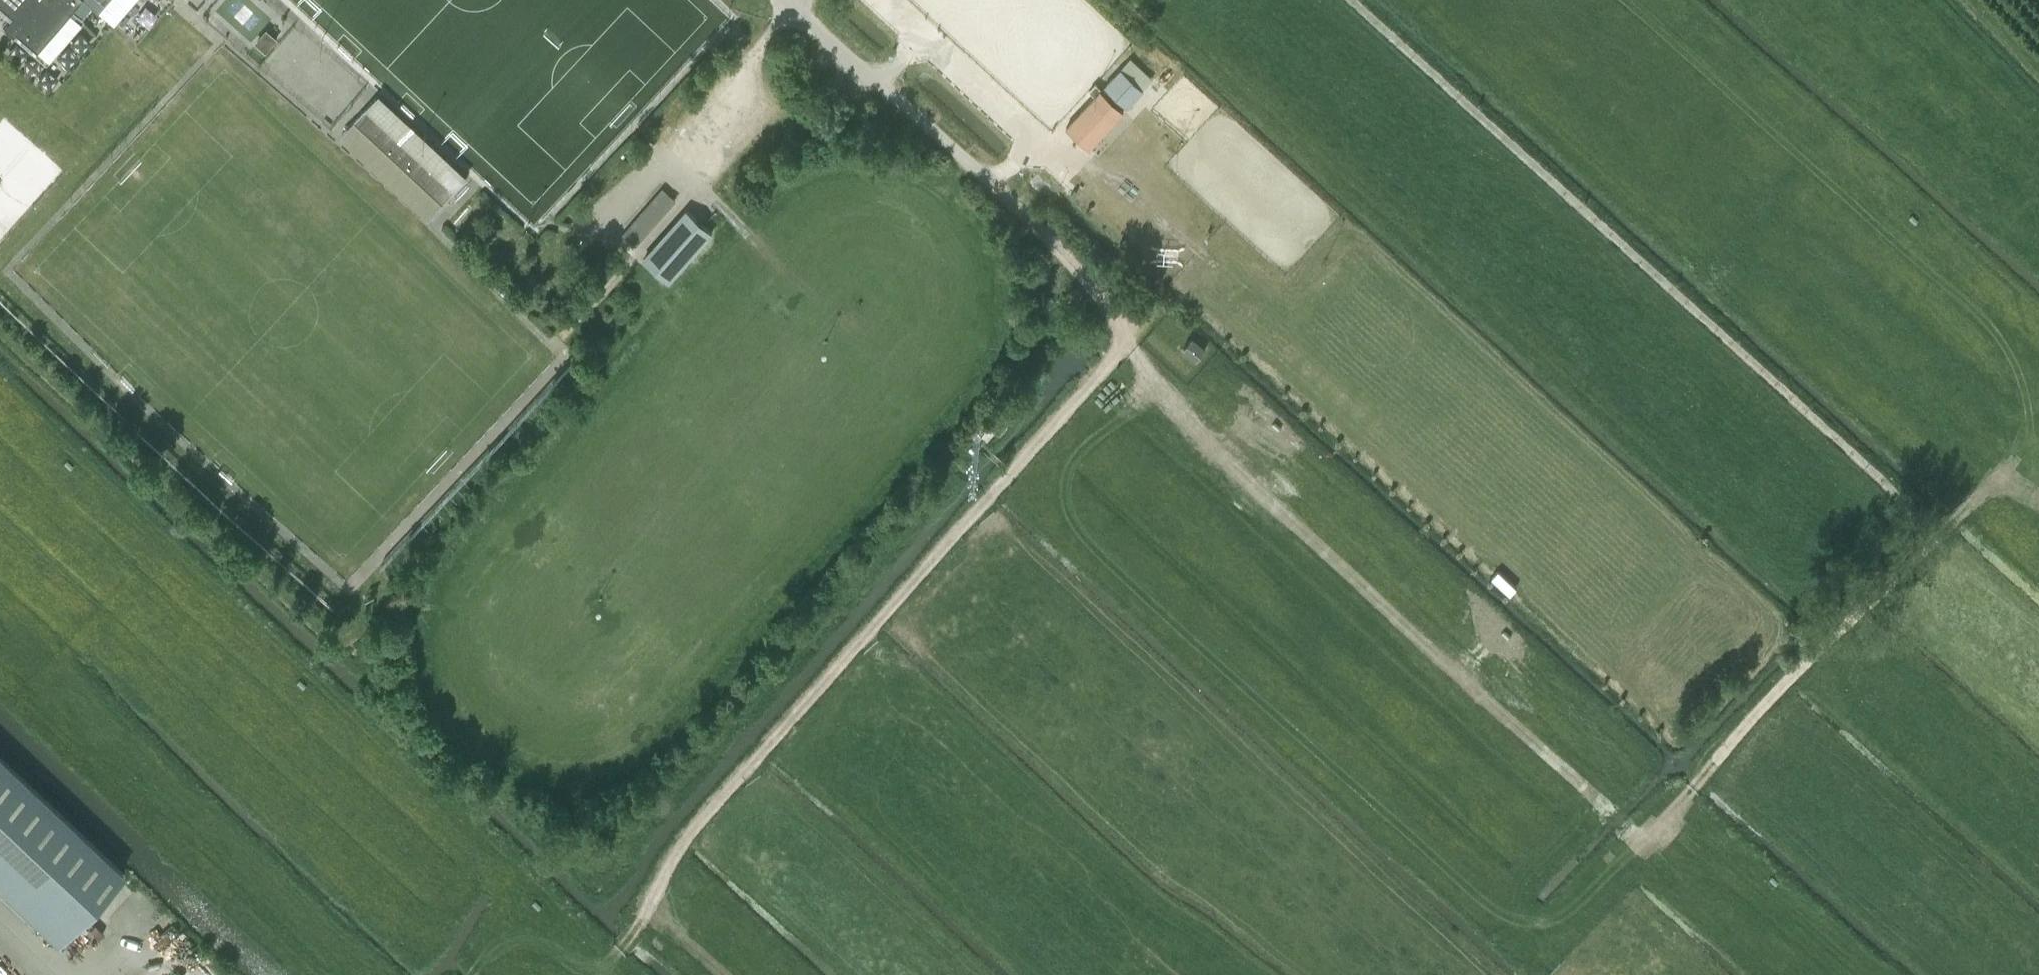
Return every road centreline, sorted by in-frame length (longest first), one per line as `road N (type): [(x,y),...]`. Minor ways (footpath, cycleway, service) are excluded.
road 1 (track): [(793,6),(1126,305),(1129,337),(694,829)]
road 2 (track): [(1694,767),(1930,531),(1357,0)]

